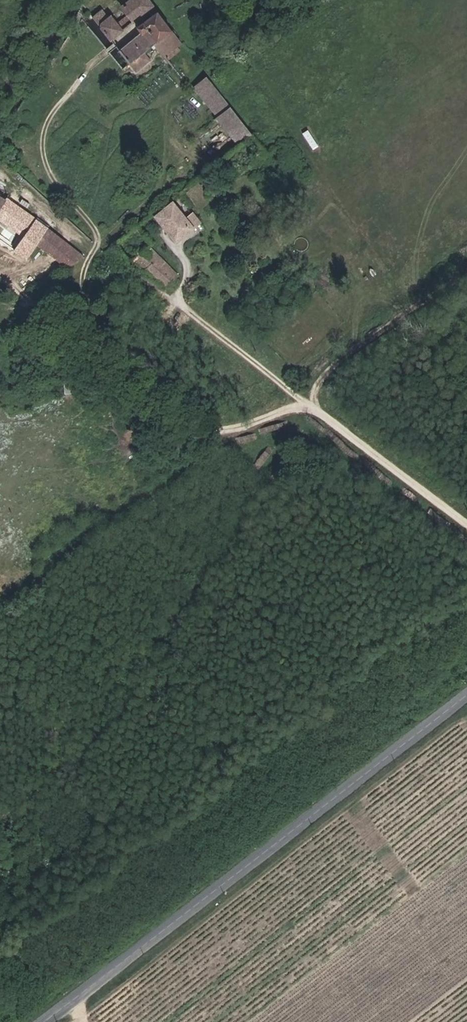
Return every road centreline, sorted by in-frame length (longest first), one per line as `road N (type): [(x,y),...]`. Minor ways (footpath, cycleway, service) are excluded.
road 1 (secondary): [(45,1021),(466,695)]

